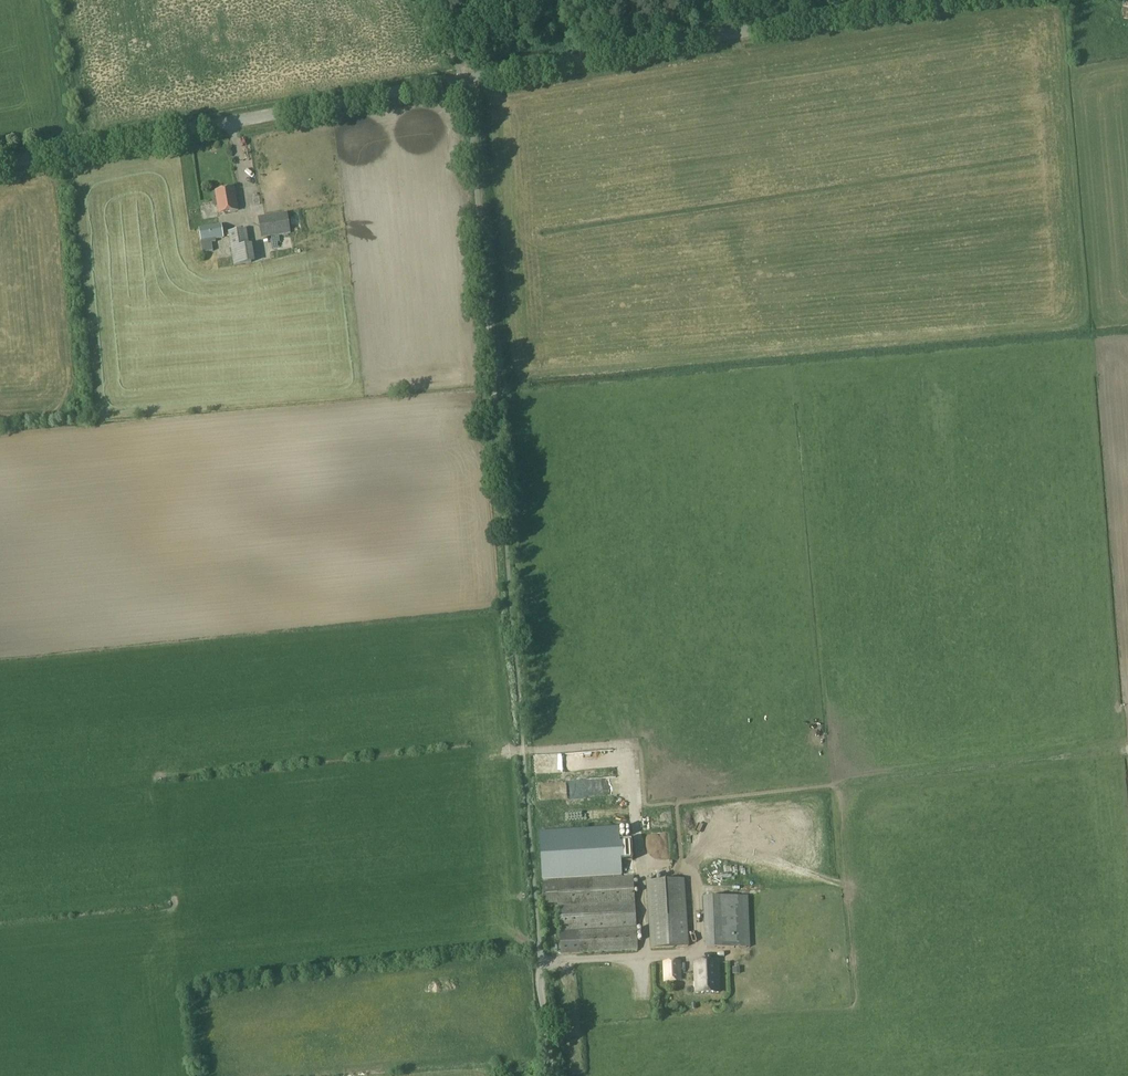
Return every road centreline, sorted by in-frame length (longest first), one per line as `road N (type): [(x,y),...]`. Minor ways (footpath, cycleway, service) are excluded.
road 1 (tertiary): [(462,80),(955,0)]
road 2 (tertiary): [(0,164),(462,80)]
road 3 (unclassified): [(462,80),(494,385)]

